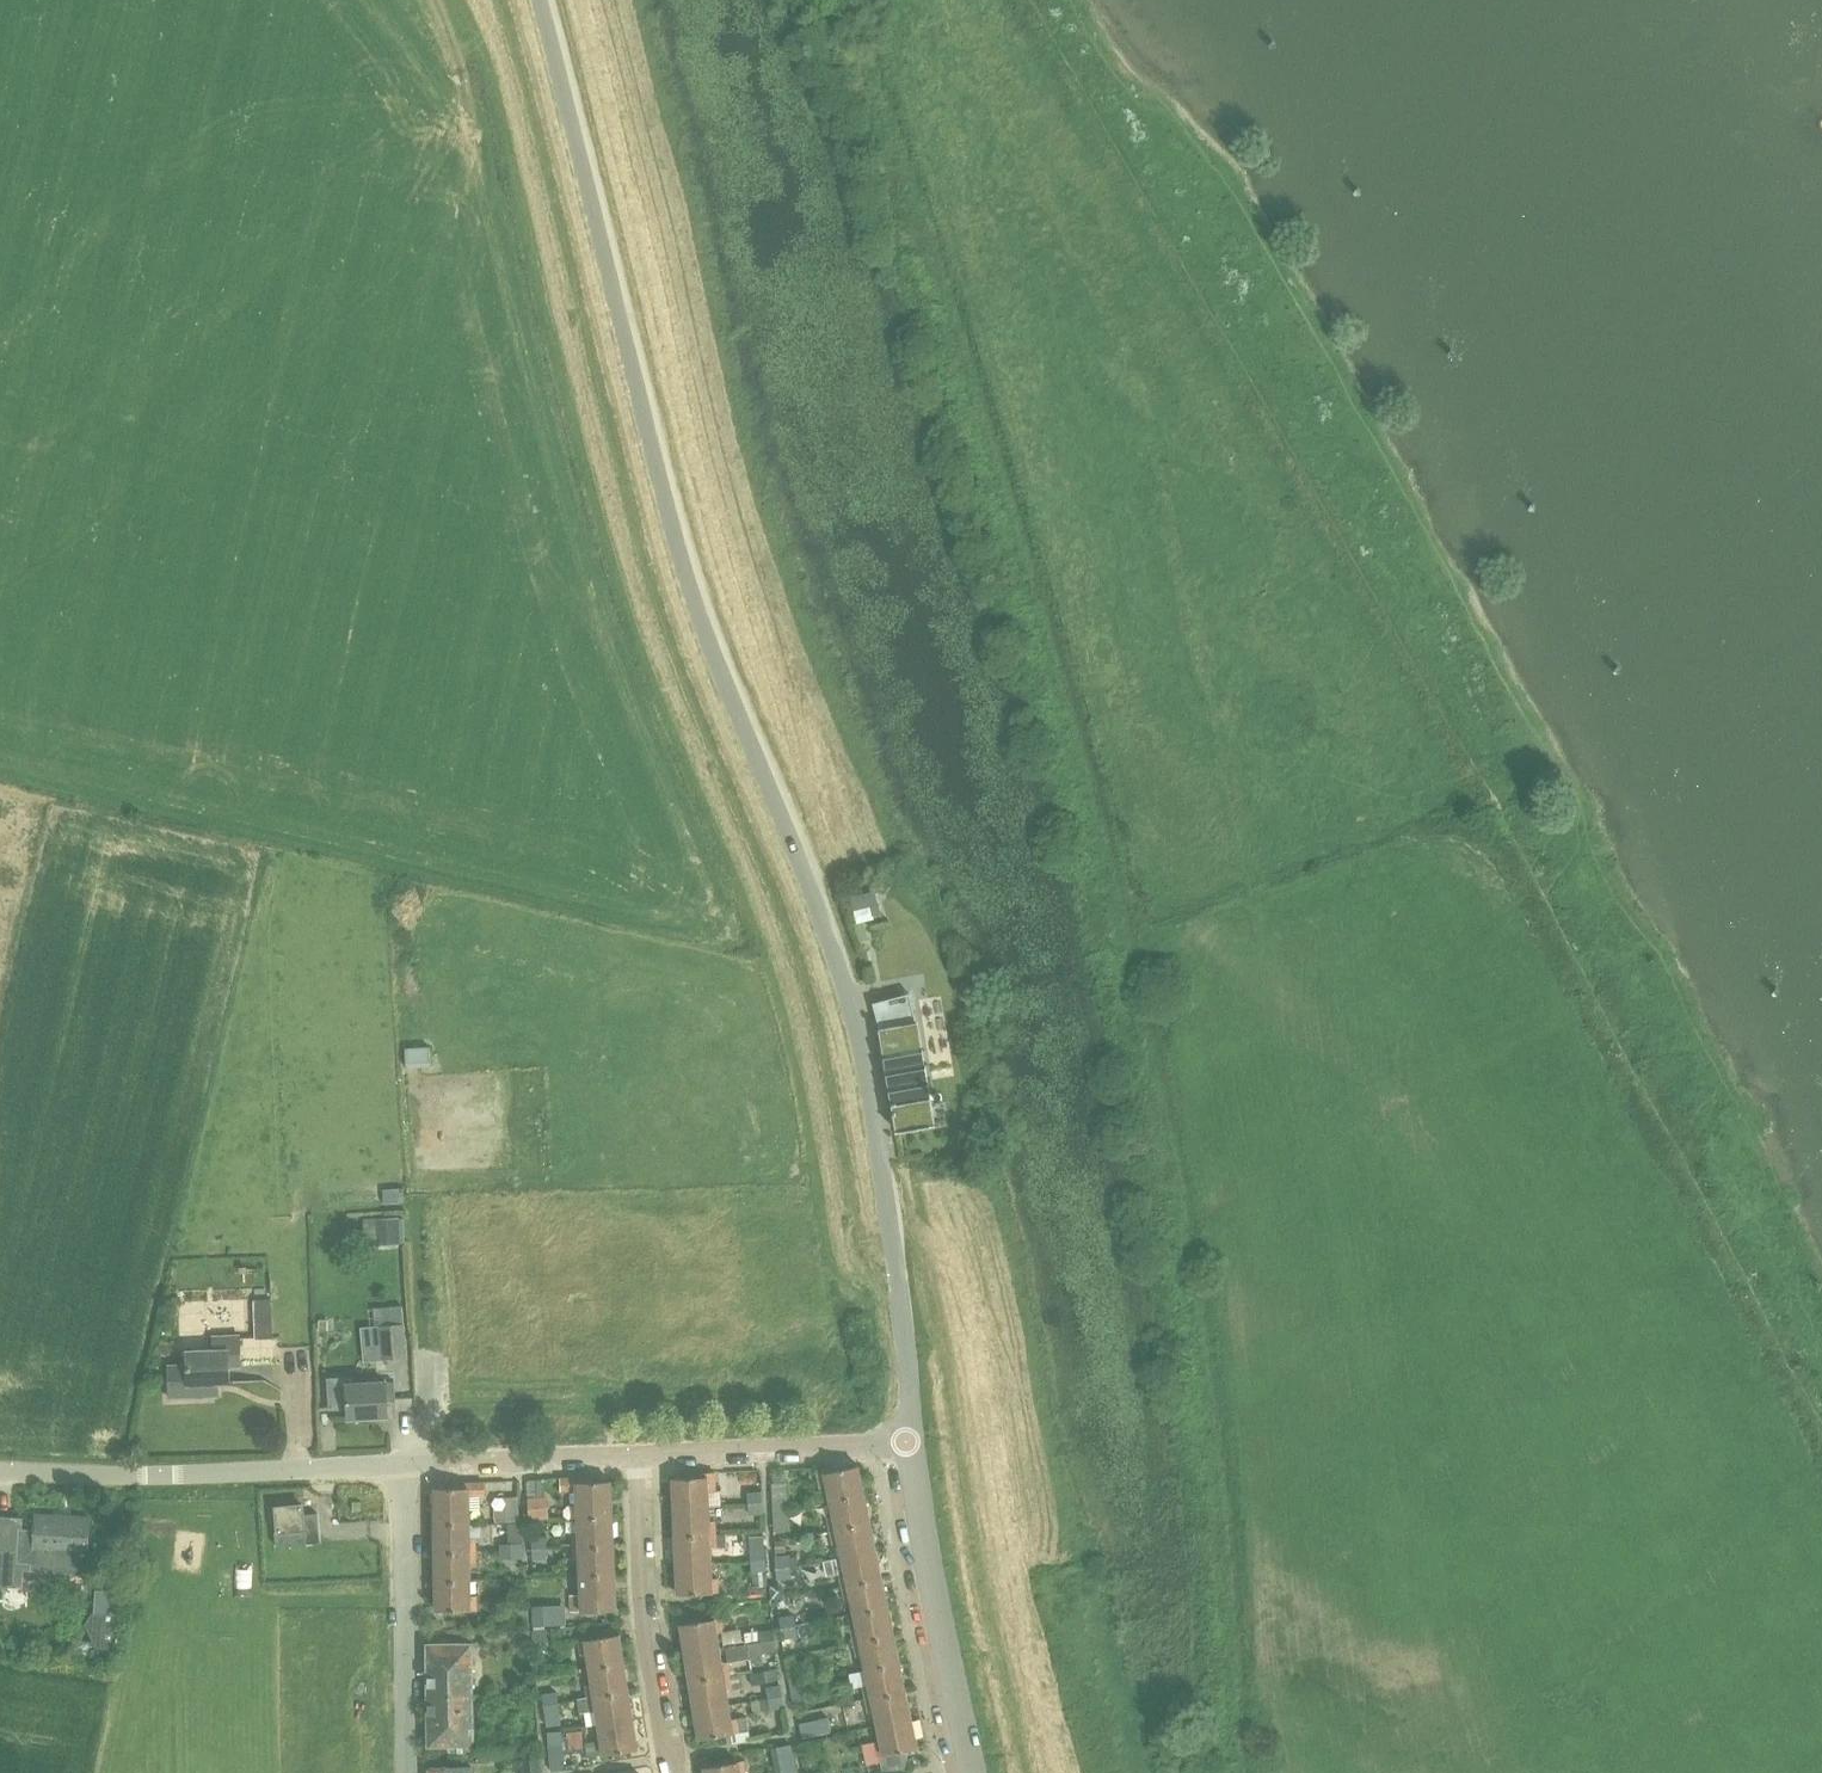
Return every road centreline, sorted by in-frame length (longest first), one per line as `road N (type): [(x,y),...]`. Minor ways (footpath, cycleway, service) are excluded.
road 1 (unclassified): [(539,0),(667,524),(831,940),(859,1039),(884,1158),(913,1442)]
road 2 (unclassified): [(0,1472),(404,1466)]
road 3 (residential): [(974,1772),(913,1442)]
road 4 (residential): [(639,1455),(646,1597),(674,1772)]
road 5 (residential): [(408,1772),(404,1466)]
road 6 (unclassified): [(639,1455),(913,1442)]
road 7 (unclassified): [(404,1466),(639,1455)]

